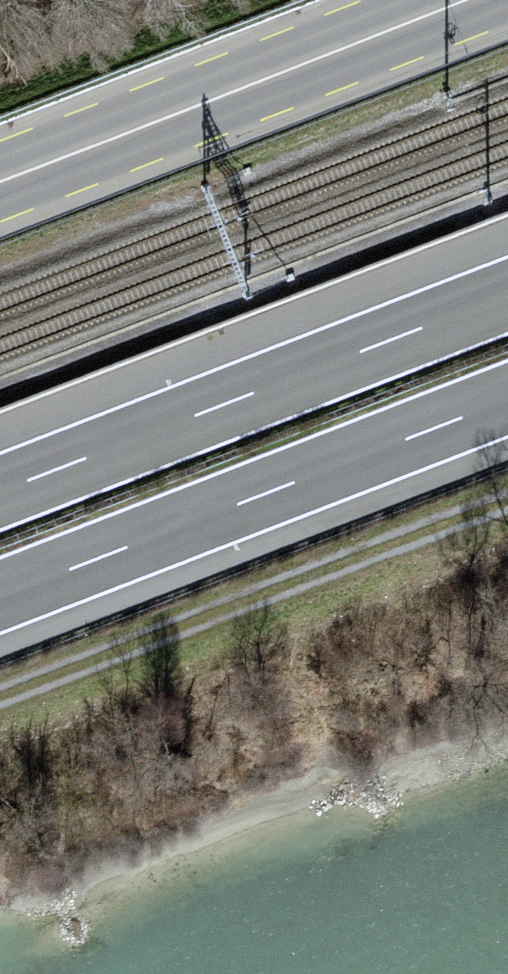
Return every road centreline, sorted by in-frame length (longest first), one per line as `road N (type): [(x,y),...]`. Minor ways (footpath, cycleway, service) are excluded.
road 1 (motorway): [(0,599),(507,401)]
road 2 (motorway): [(507,293),(0,489)]
road 3 (track): [(0,696),(507,501)]
road 4 (primary): [(462,0),(0,180)]

